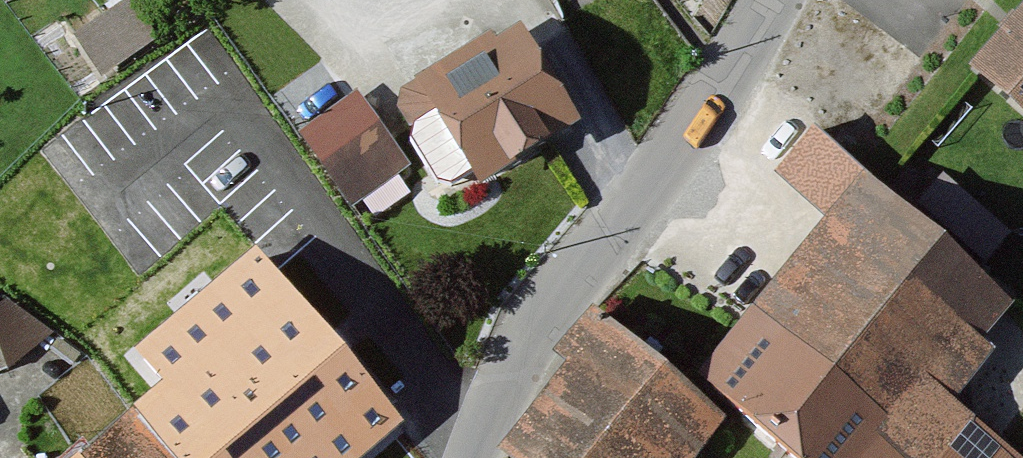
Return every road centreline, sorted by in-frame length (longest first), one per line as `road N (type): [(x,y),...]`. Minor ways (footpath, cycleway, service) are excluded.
road 1 (residential): [(769,0),(737,65),(495,395),(472,457)]

